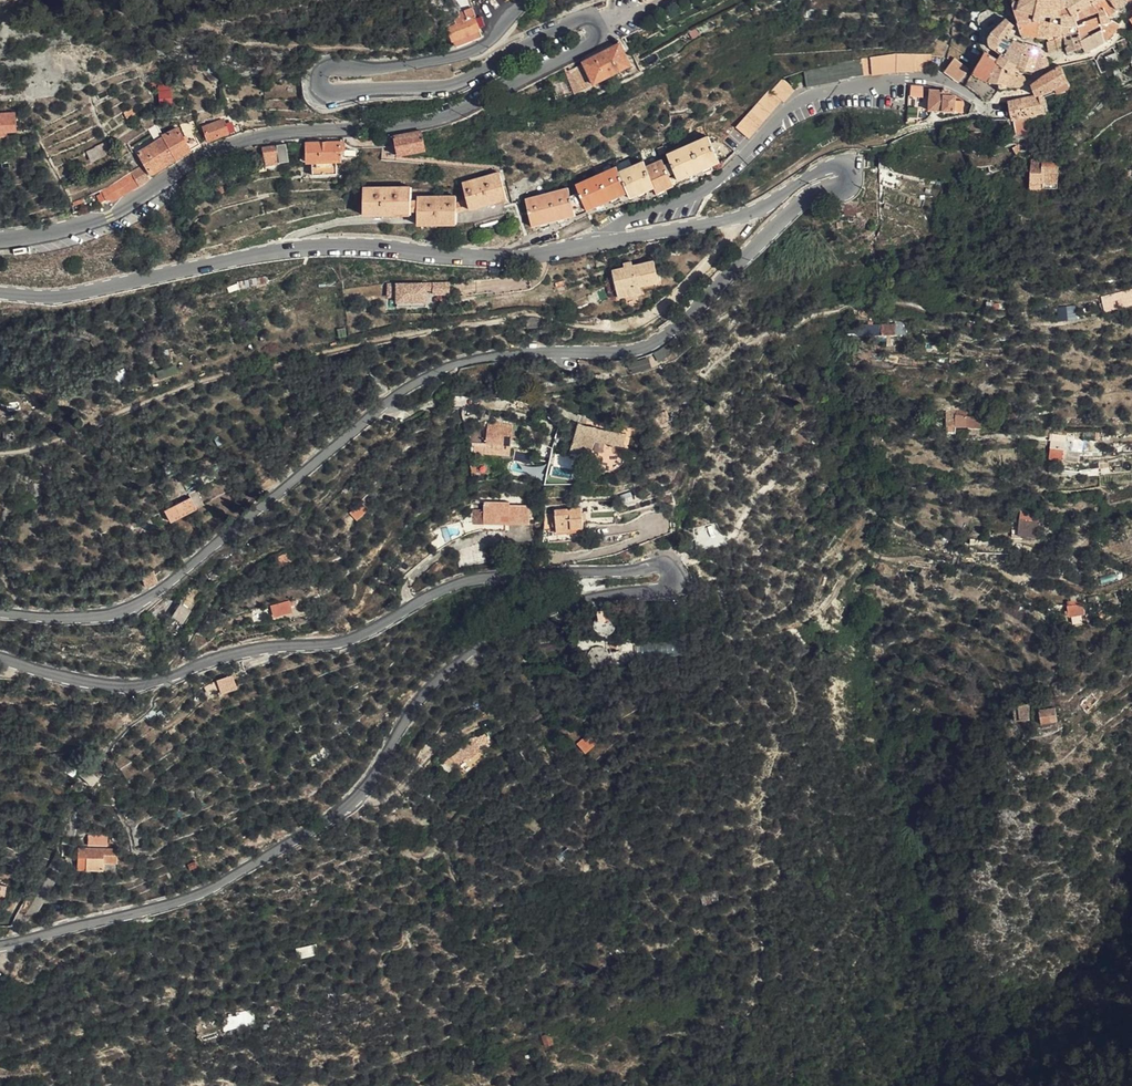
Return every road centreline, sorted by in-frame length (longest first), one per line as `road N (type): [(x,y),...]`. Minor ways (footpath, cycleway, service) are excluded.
road 1 (tertiary): [(0,945),(215,885),(341,811),(428,688),(472,648),(546,606),(658,589),(672,574),(658,562),(482,577),(437,589),(333,642),(229,652),(133,686),(0,657)]
road 2 (tertiary): [(0,611),(82,616),(133,605),(381,403),(445,367),(652,345),(797,206),(850,178),(841,167),(822,168),(753,213),(607,241)]
road 3 (tertiary): [(0,239),(110,216),(218,150),(253,139),(458,112),(572,53),(592,41),(596,24)]
road 4 (tertiary): [(607,241),(502,257),(287,246),(69,295),(0,292)]
road 5 (tertiary): [(596,24),(575,21),(442,87),(320,87),(329,66),(389,67),(469,51),(528,0)]
road 6 (residential): [(607,241),(611,227),(711,186),(795,103),(894,80)]

